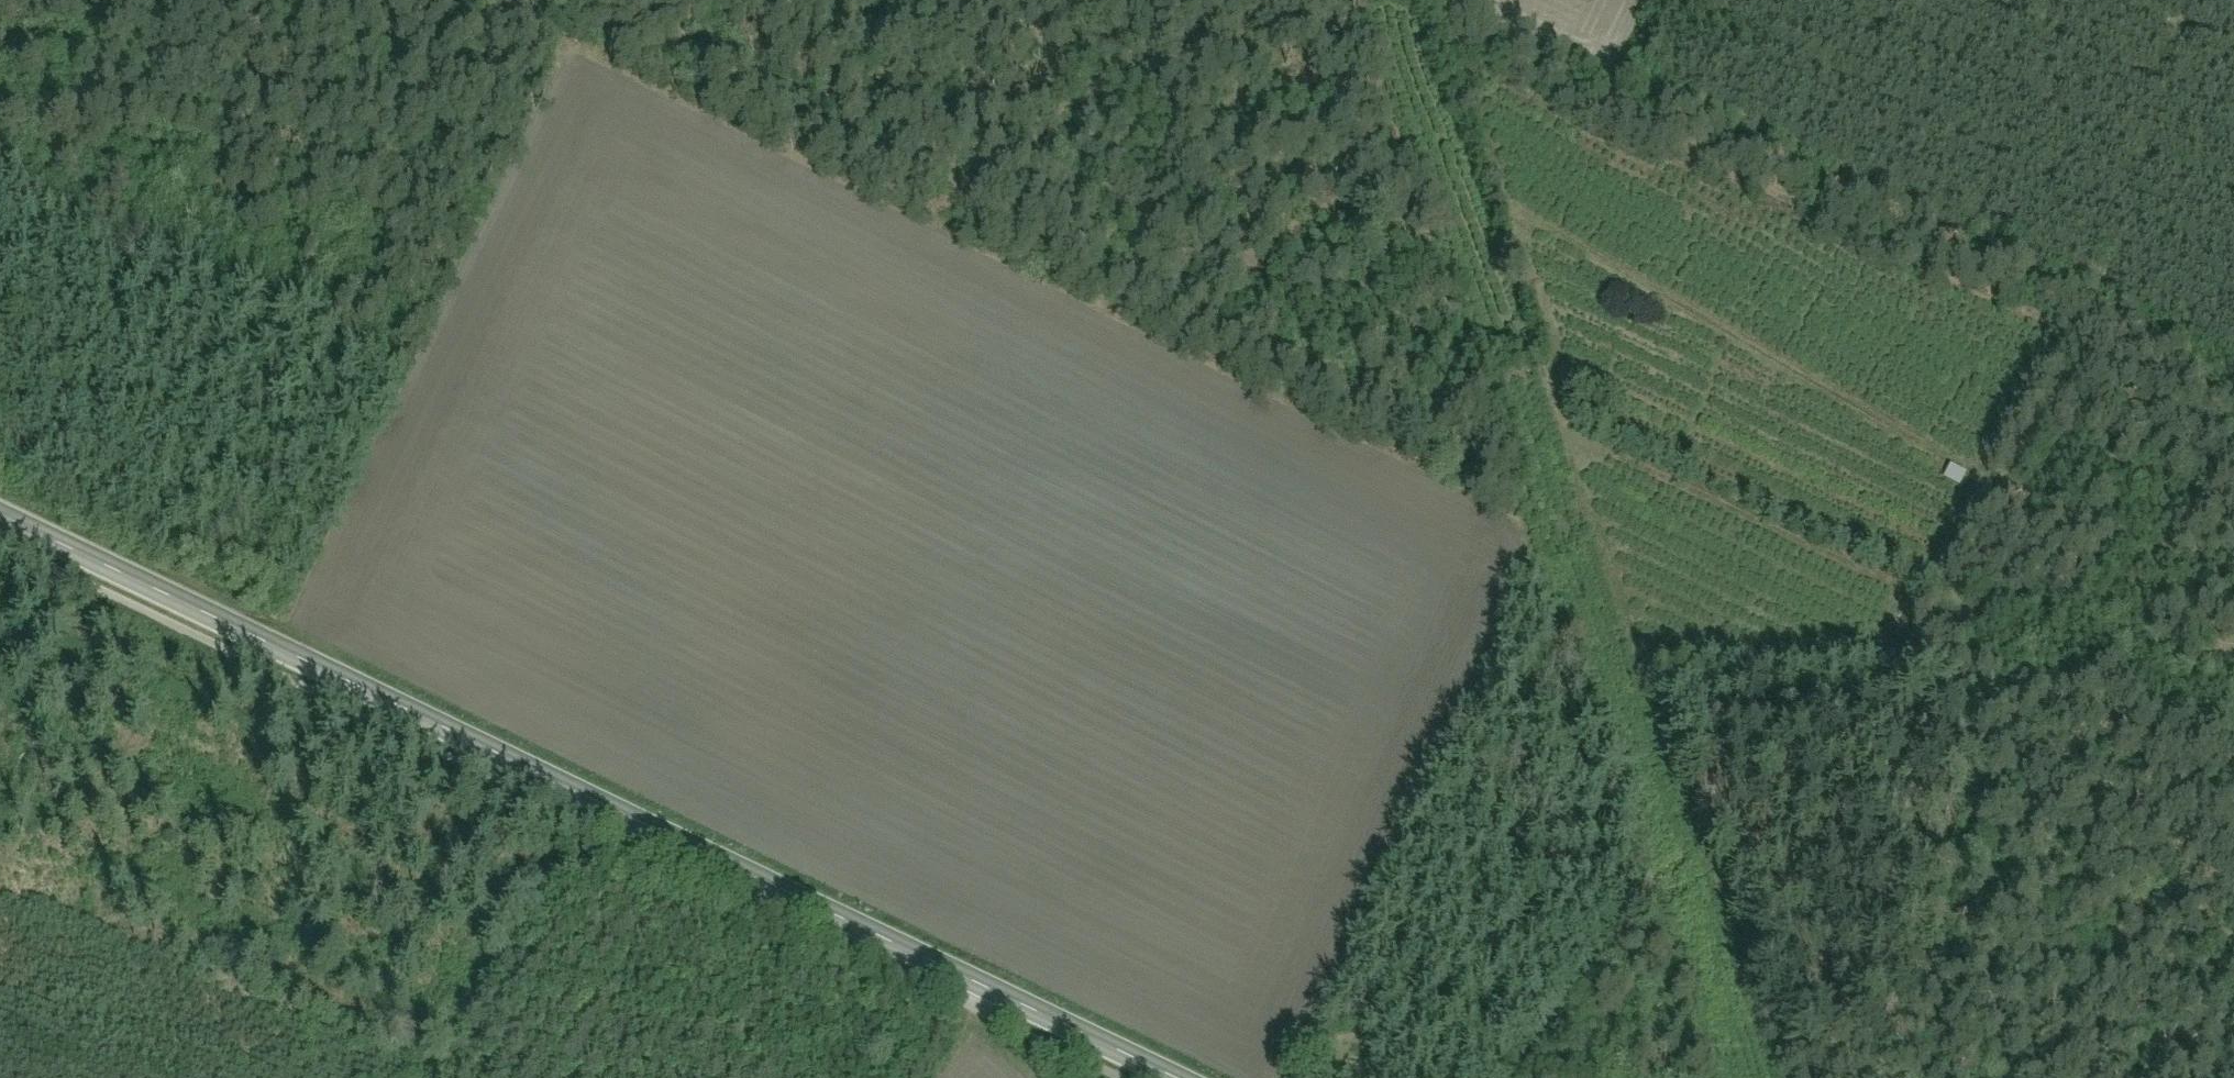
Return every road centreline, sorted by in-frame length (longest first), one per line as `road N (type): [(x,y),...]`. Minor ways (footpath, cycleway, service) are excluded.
road 1 (secondary): [(1158,1077),(0,521)]
road 2 (track): [(443,0),(570,68)]

